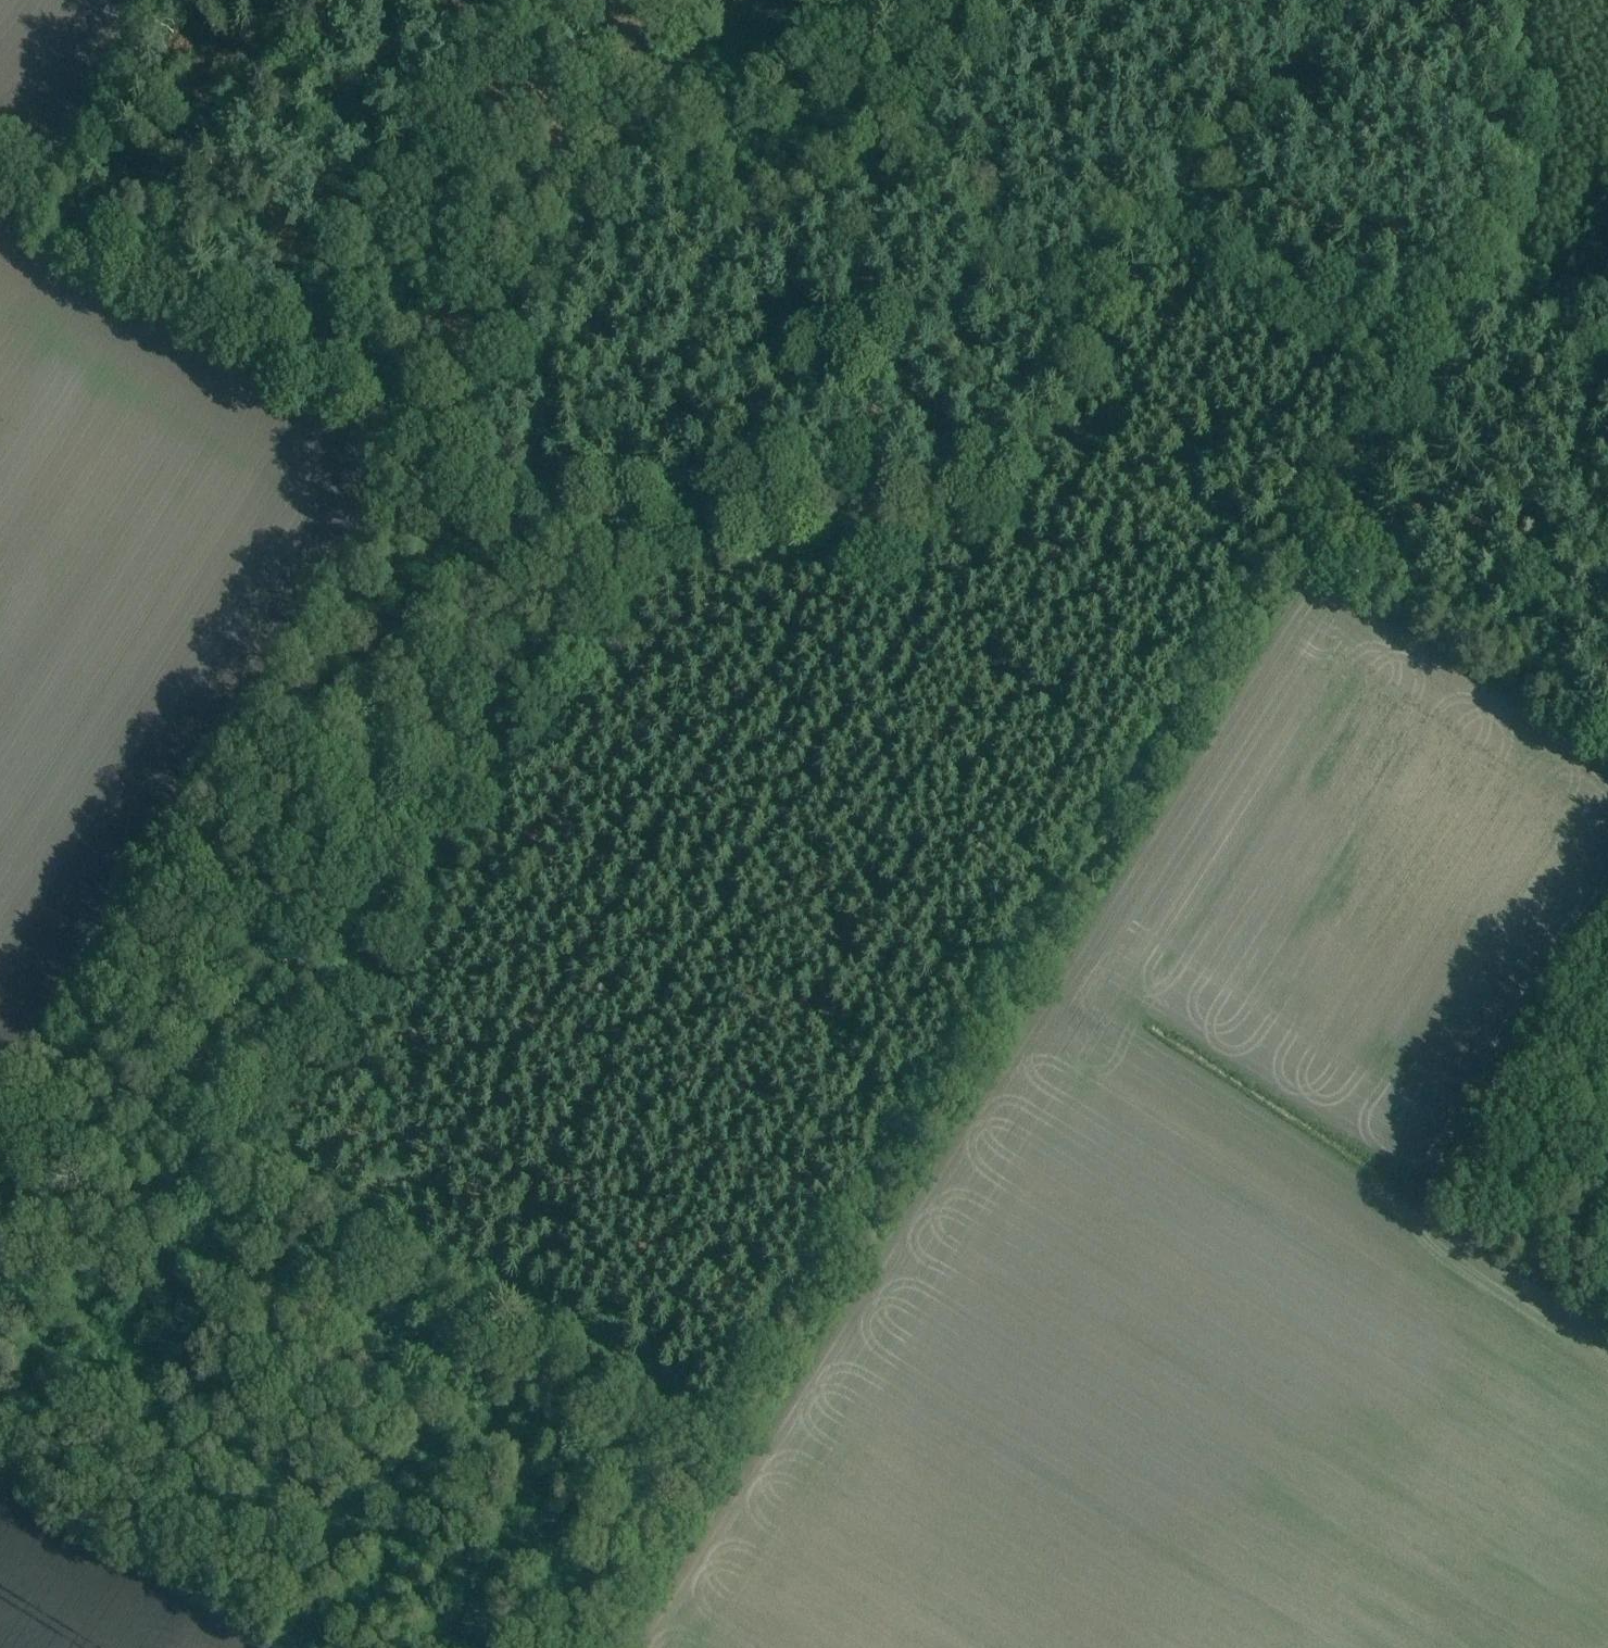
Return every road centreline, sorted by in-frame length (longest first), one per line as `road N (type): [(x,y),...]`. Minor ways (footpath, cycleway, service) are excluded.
road 1 (track): [(718,0),(0,1158)]
road 2 (track): [(602,1647),(1028,960)]

